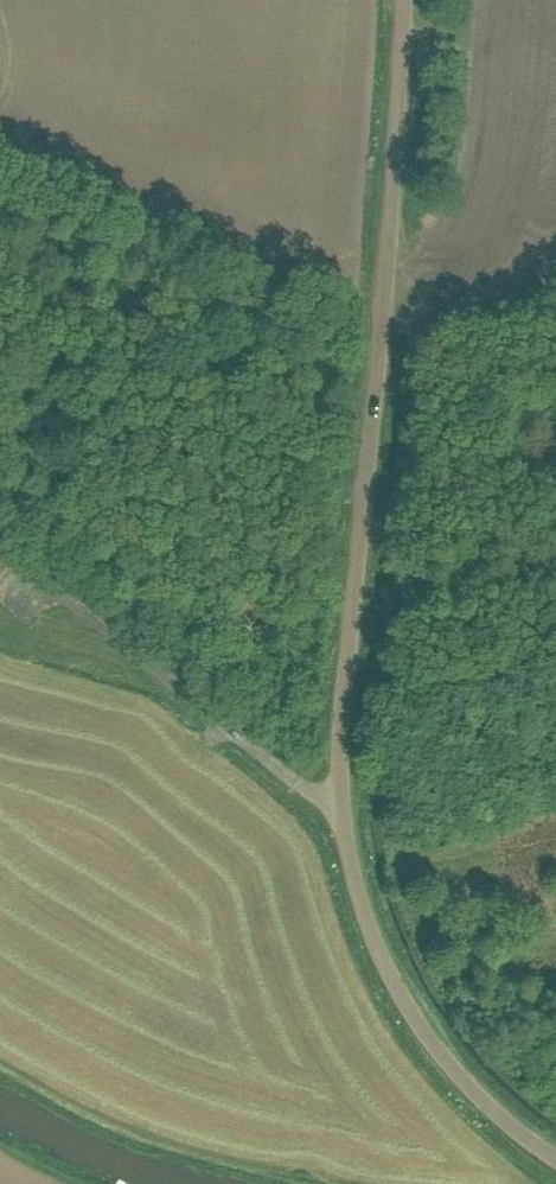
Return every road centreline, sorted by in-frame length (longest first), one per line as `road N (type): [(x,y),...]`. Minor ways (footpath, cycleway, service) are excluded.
road 1 (unclassified): [(555,1156),(446,1064),(393,990),(358,898),(339,800),(403,0)]

